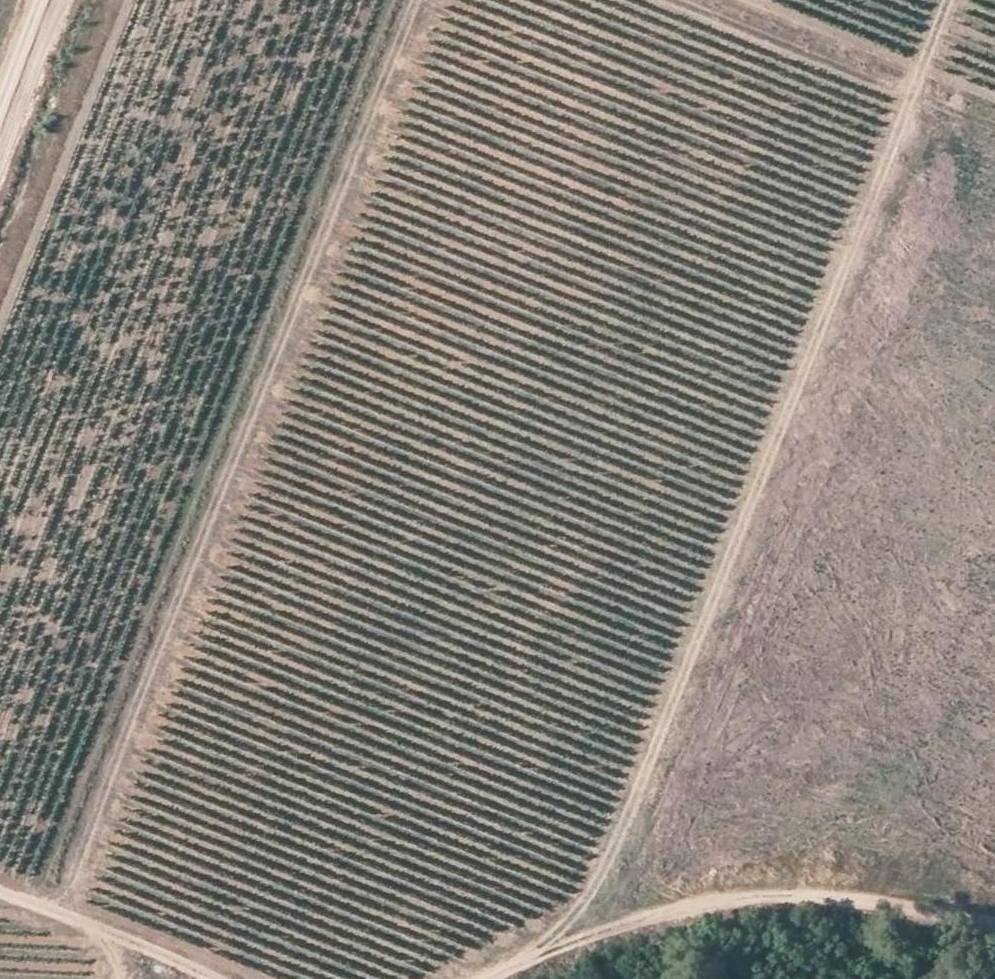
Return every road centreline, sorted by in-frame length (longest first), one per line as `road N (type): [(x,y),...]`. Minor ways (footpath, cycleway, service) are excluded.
road 1 (track): [(477,978),(597,930),(728,896),(848,901),(994,923)]
road 2 (track): [(0,894),(201,978)]

